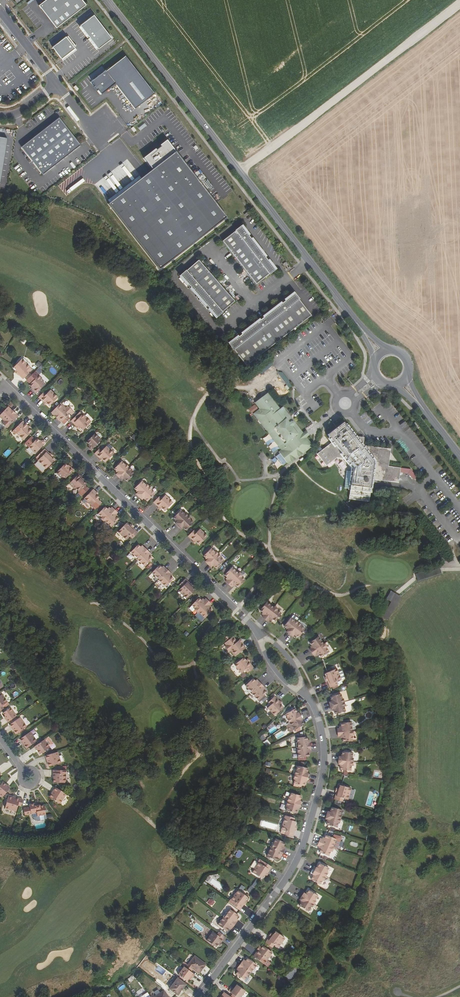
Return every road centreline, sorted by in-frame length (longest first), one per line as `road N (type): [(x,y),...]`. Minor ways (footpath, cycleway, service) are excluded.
road 1 (secondary): [(357,323),(107,0)]
road 2 (residential): [(259,633),(0,385)]
road 3 (residential): [(198,996),(305,842),(325,757),(304,694)]
road 4 (track): [(239,171),(459,4)]

